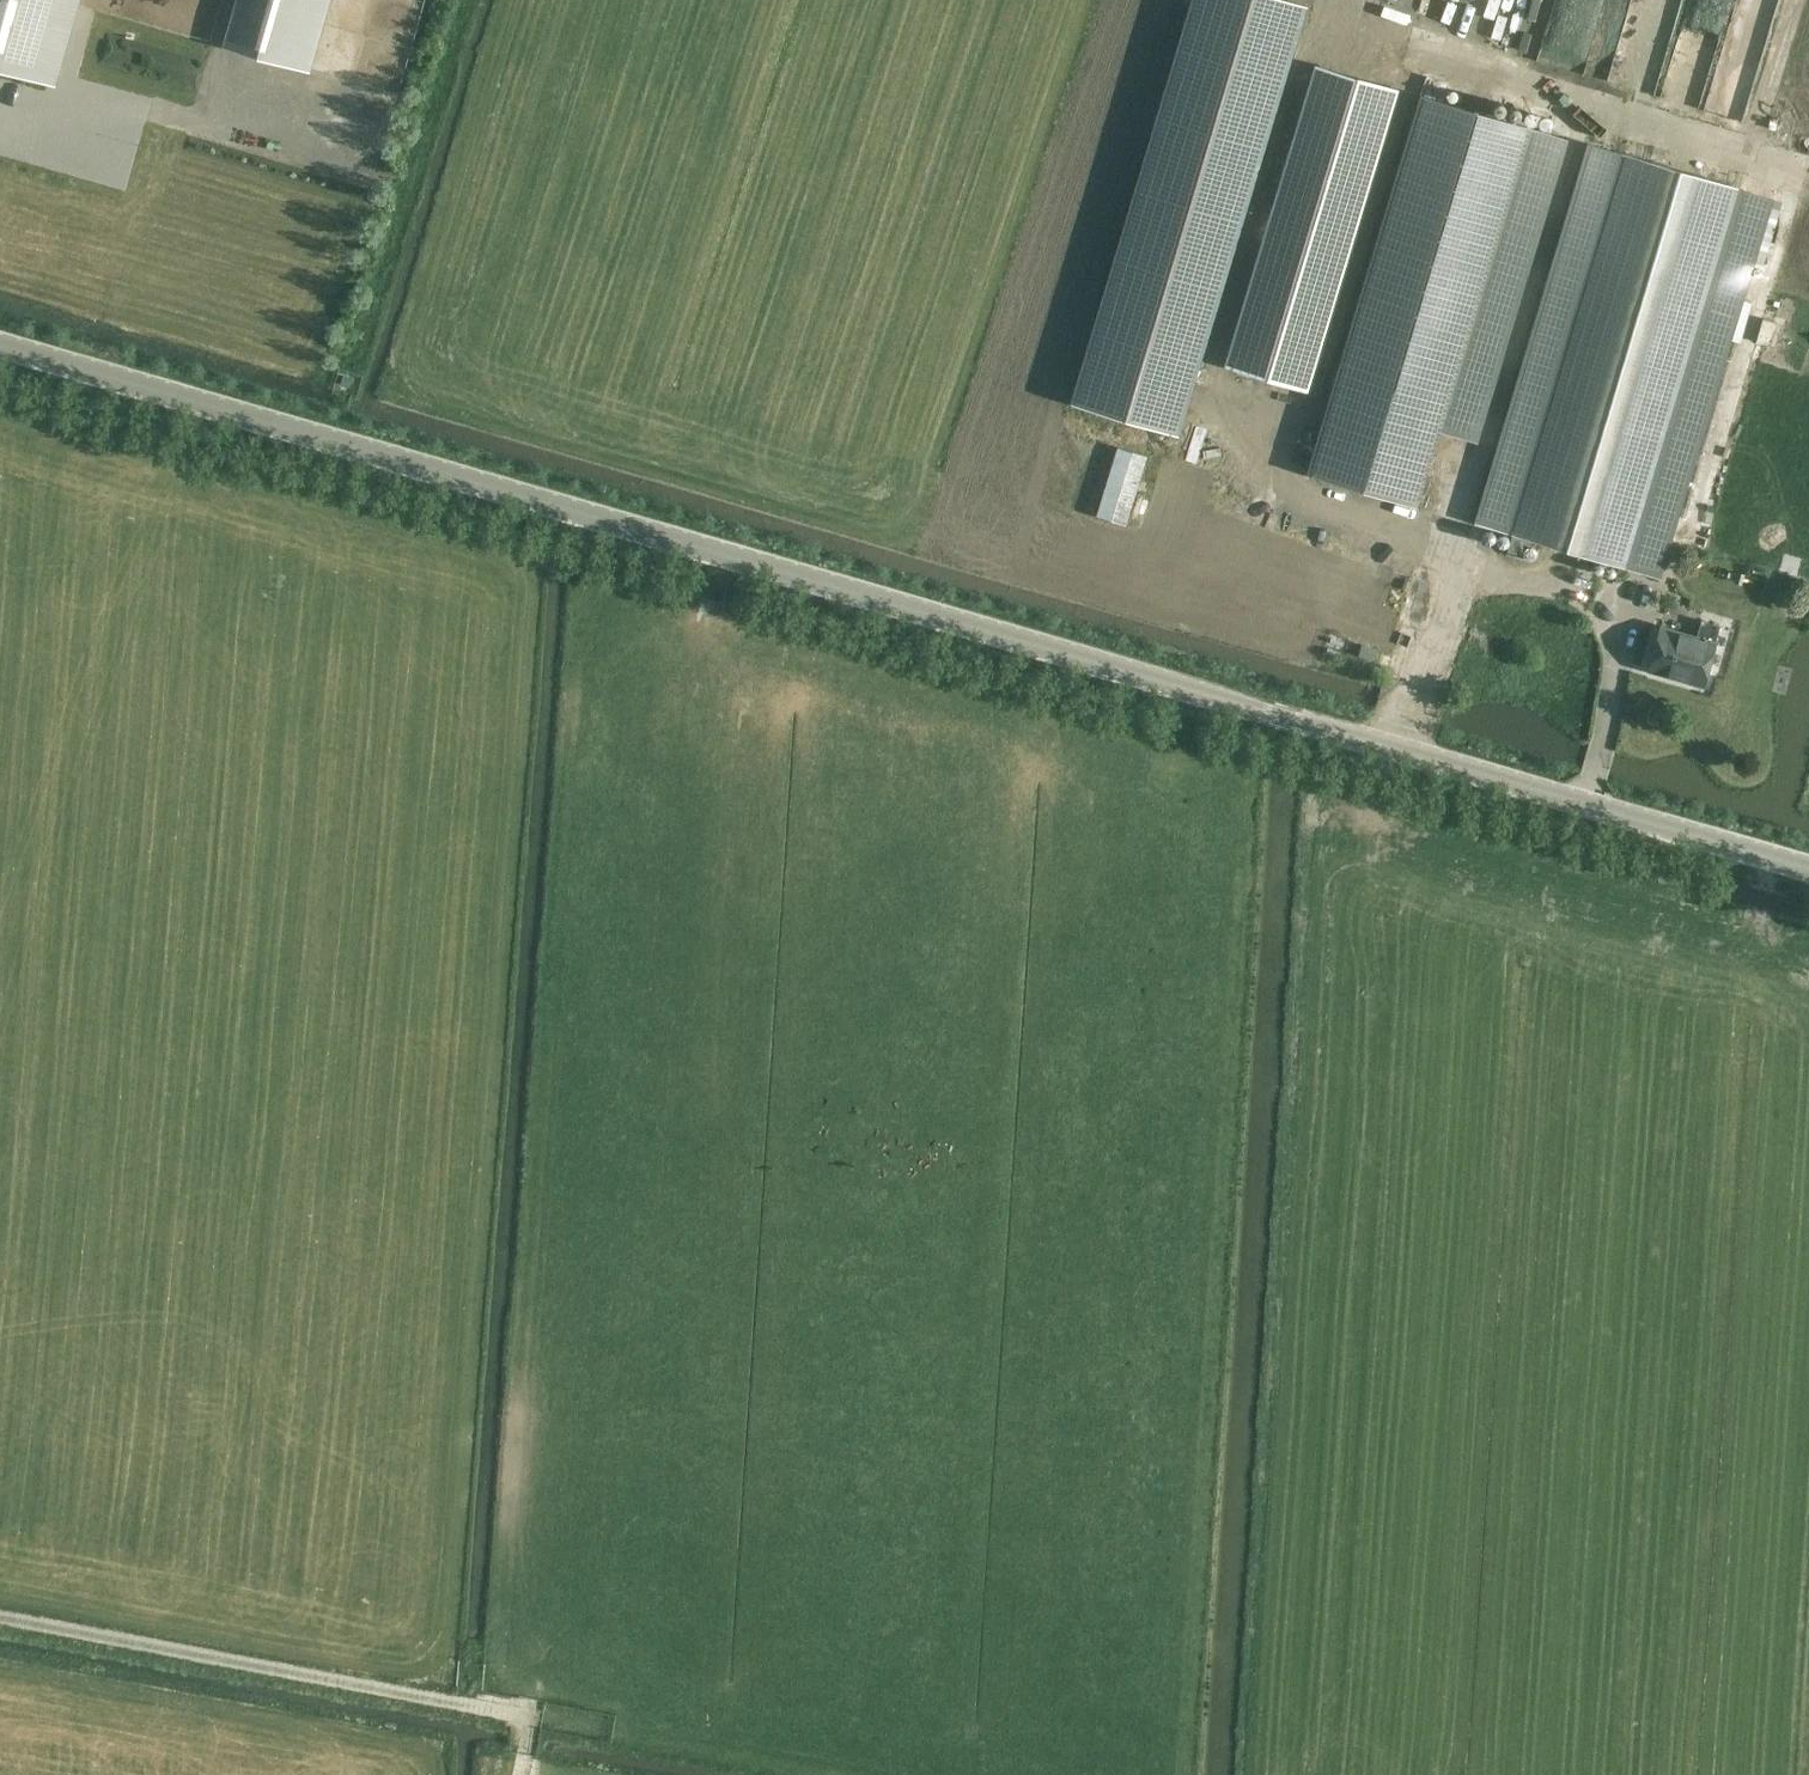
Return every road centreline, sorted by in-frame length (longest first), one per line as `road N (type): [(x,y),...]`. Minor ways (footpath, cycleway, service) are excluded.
road 1 (unclassified): [(1808,872),(0,345)]
road 2 (track): [(0,1618),(524,1715),(519,1774)]

